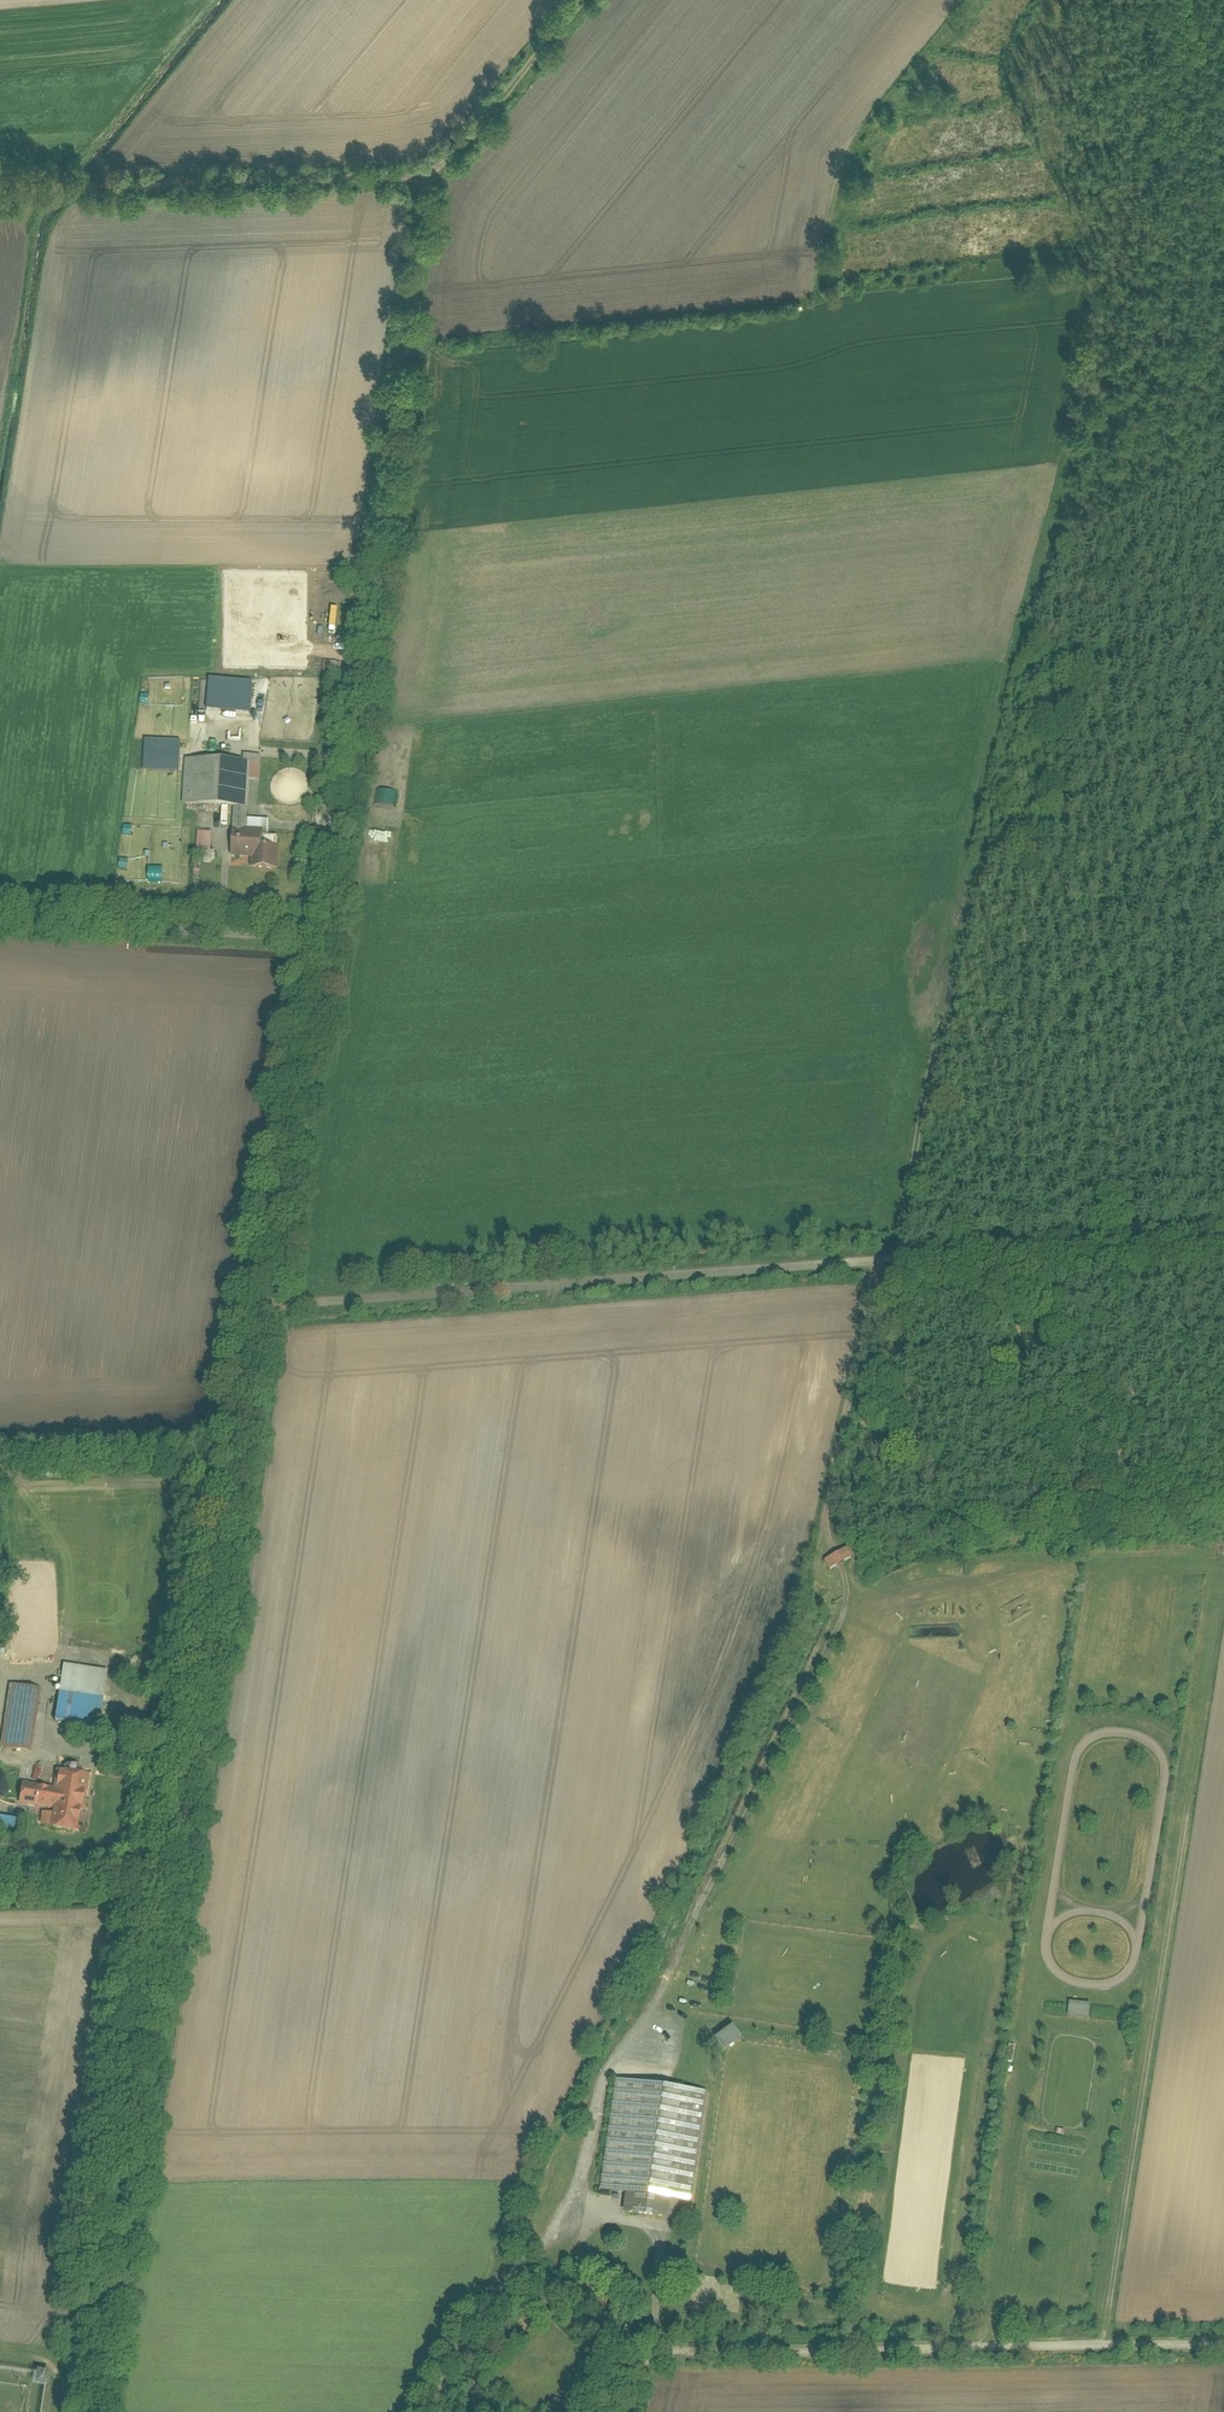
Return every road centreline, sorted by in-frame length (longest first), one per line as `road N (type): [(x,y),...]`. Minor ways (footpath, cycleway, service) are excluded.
road 1 (unclassified): [(86,2411),(266,1312)]
road 2 (unclassified): [(266,1312),(1223,1236)]
road 3 (unclassified): [(316,939),(330,787),(446,177)]
road 4 (track): [(885,1261),(826,1538),(847,1580),(844,1614),(699,1907)]
road 5 (track): [(1223,2347),(673,2355),(618,2411)]
road 6 (track): [(1094,2348),(1108,2325),(1191,1796)]
road 7 (track): [(446,177),(0,194)]
road 8 (unclassified): [(266,1312),(316,939)]
road 9 (unclassified): [(0,926),(316,939)]
road 10 (track): [(967,2350),(988,2329),(1025,2083)]
road 11 (track): [(446,177),(586,0)]
road 12 (unclassified): [(521,2264),(419,2411)]

